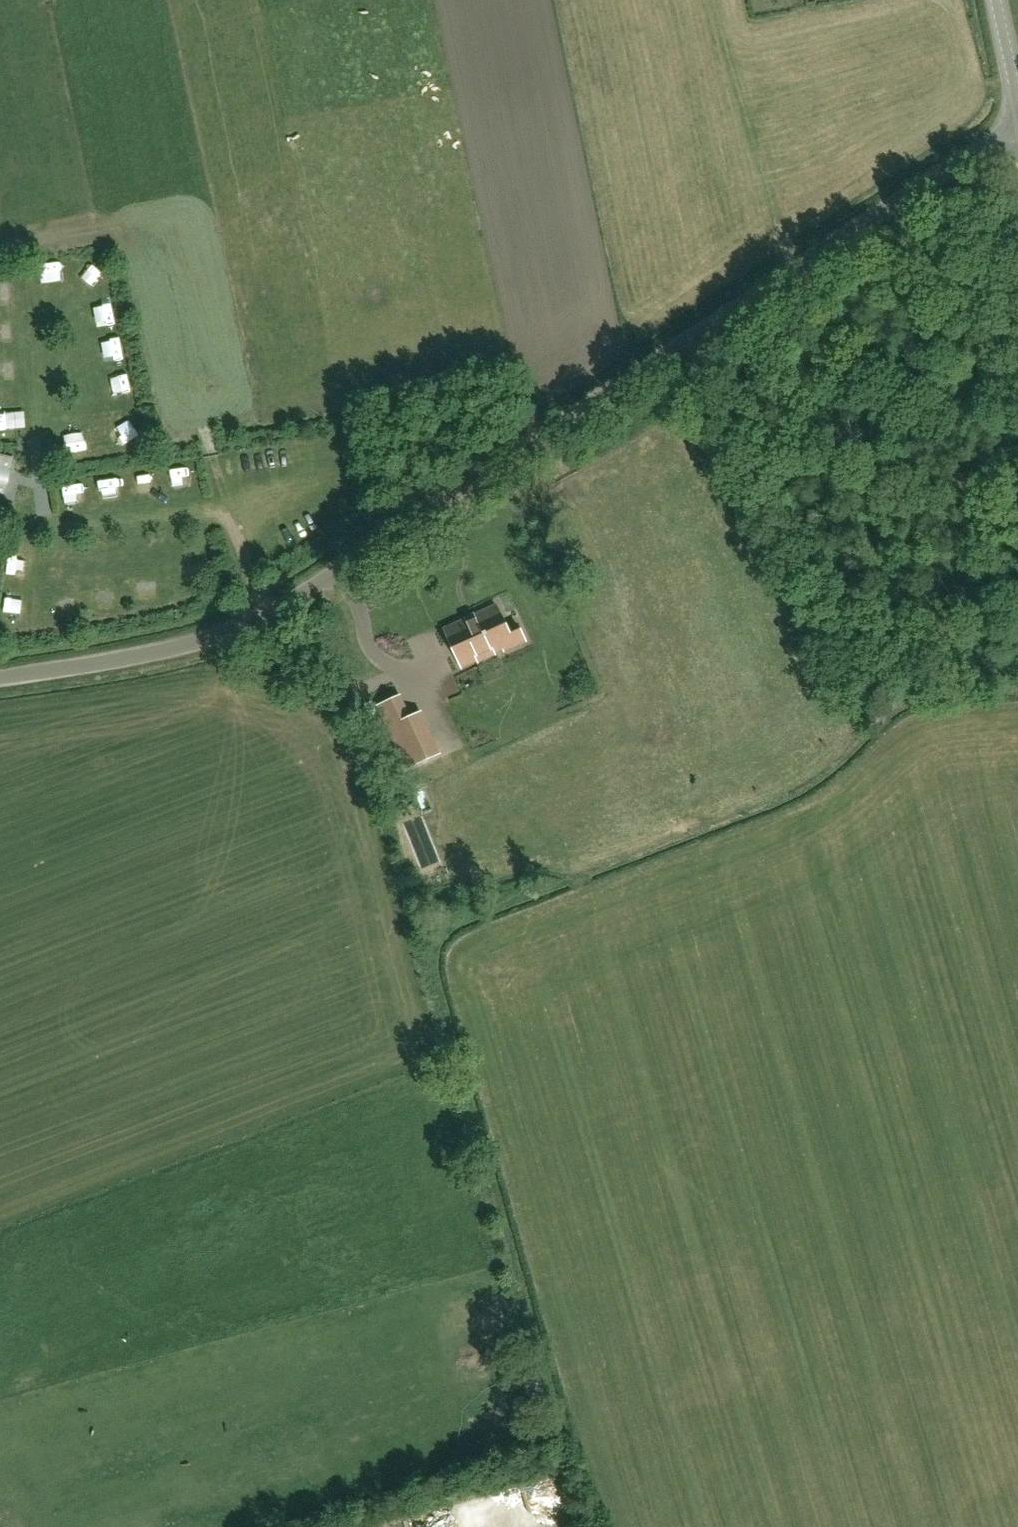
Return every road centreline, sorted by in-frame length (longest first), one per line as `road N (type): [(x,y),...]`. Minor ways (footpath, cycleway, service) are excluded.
road 1 (unclassified): [(0,678),(173,650),(287,605),(1017,125)]

